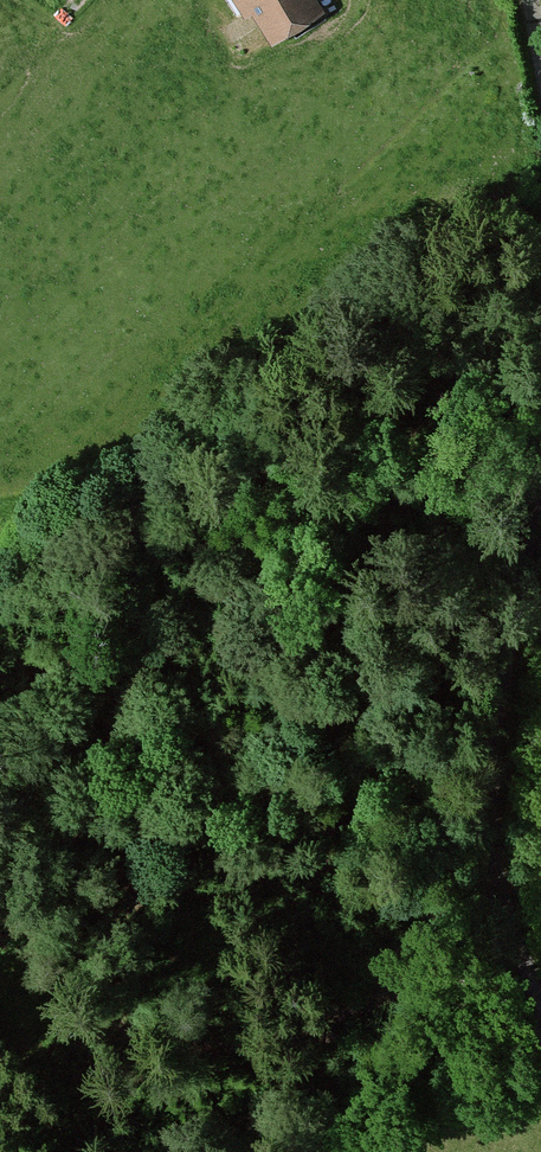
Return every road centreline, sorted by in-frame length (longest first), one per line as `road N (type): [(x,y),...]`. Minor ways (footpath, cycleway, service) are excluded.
road 1 (unclassified): [(540,514),(487,776),(488,847),(525,978),(540,999)]
road 2 (track): [(540,1018),(482,1002),(386,997),(157,1151)]
road 3 (track): [(386,997),(434,900),(468,857),(488,847)]

